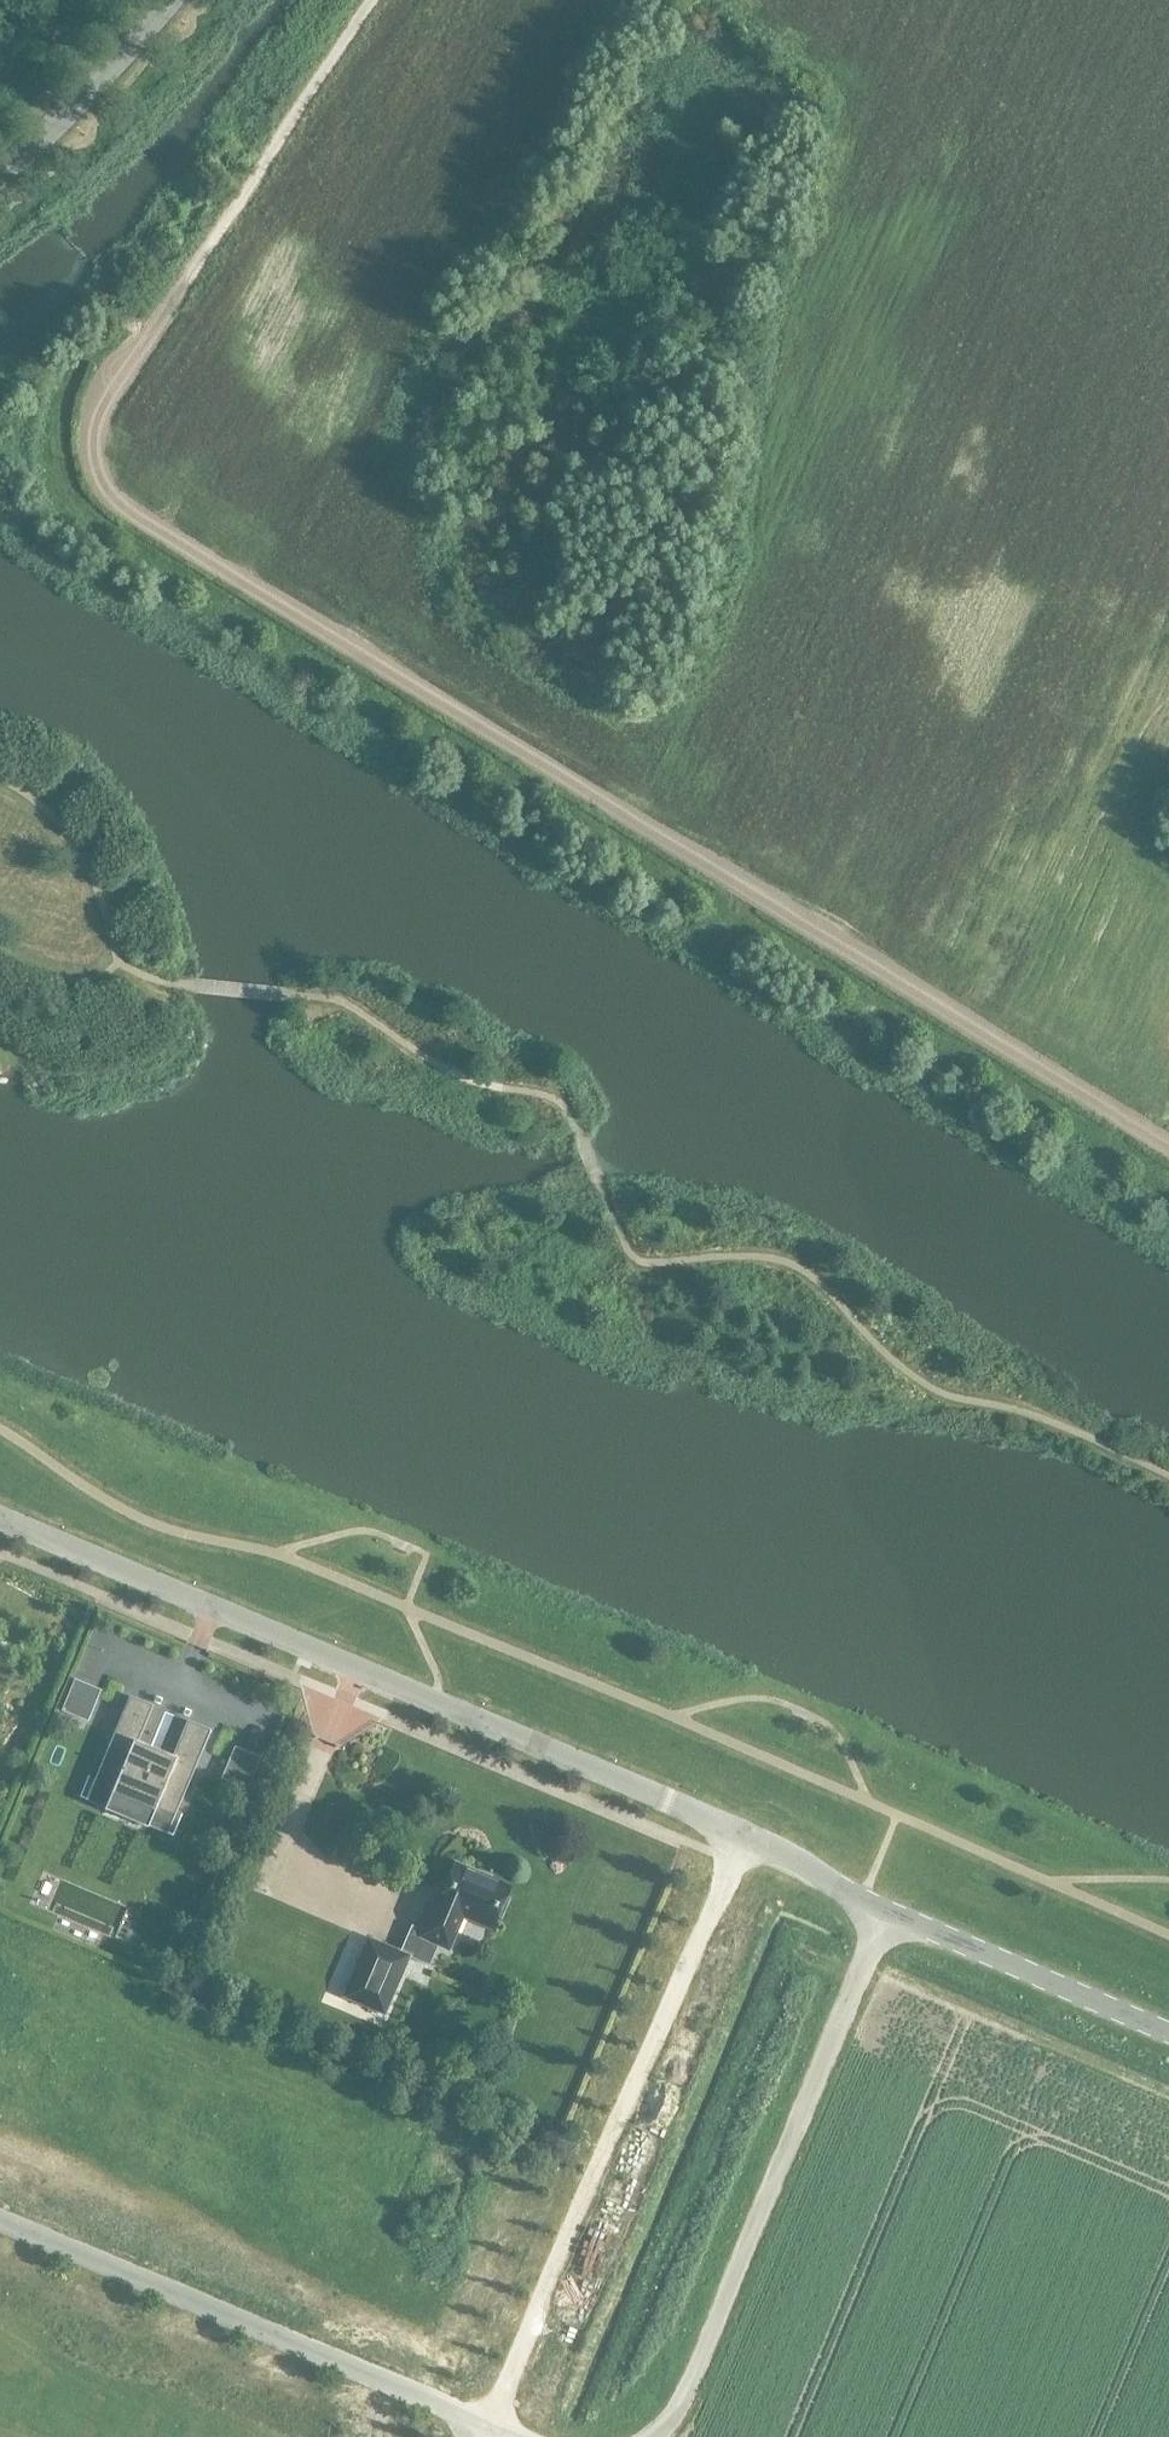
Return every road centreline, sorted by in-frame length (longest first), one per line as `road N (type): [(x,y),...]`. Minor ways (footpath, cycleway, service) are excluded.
road 1 (track): [(372,0),(126,367),(98,396),(88,439),(109,505),(1168,1151)]
road 2 (residential): [(741,1841),(665,1801),(0,1520)]
road 3 (residential): [(741,1841),(493,2425)]
road 4 (unclassified): [(654,2436),(678,2412),(889,1907)]
road 5 (residential): [(0,2221),(493,2425)]
road 6 (residential): [(1168,2030),(889,1907)]
road 7 (tertiary): [(0,174),(170,0)]
road 8 (residential): [(889,1907),(741,1841)]

